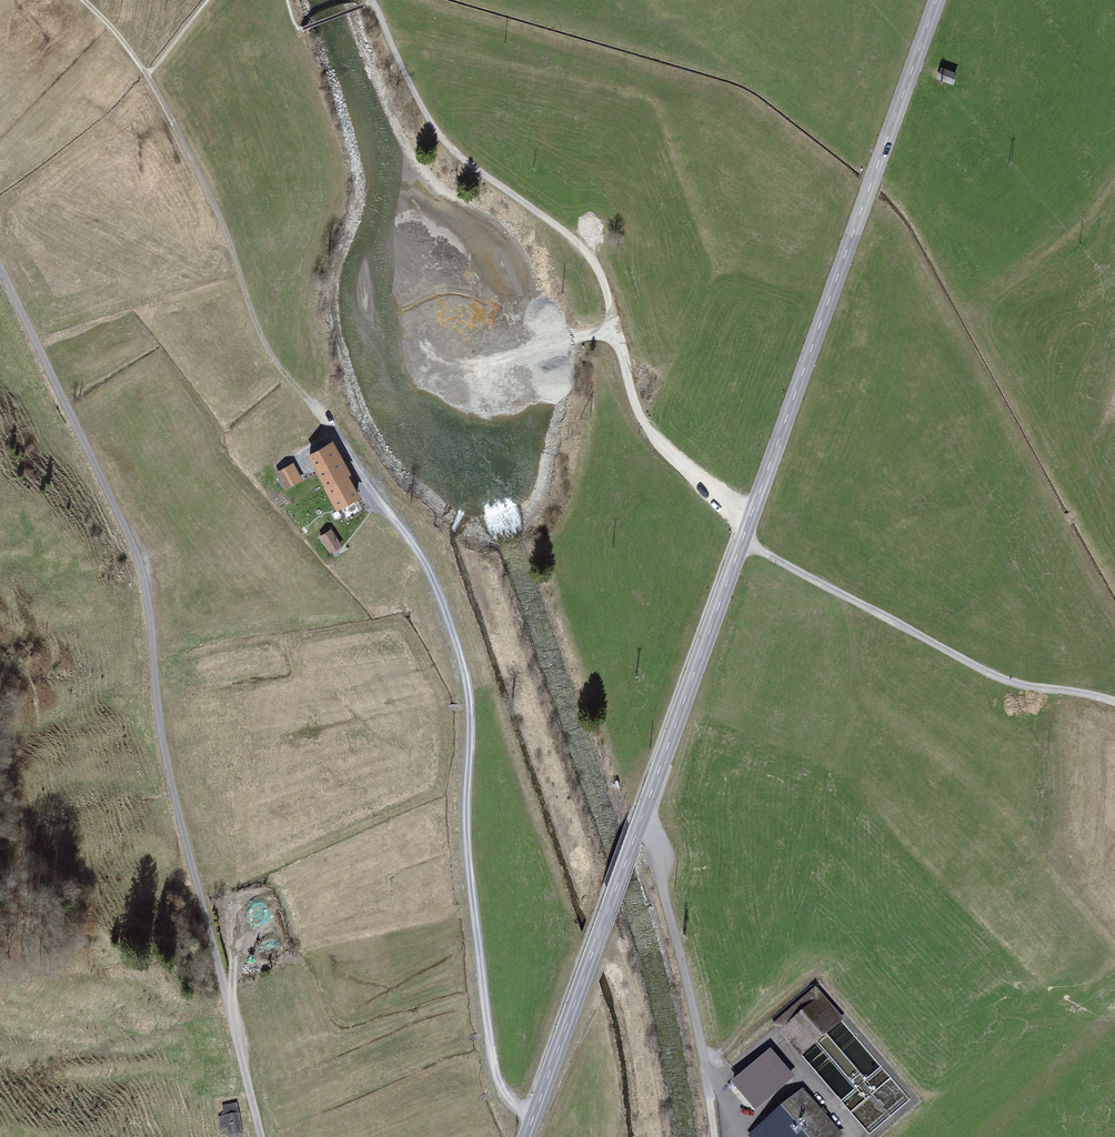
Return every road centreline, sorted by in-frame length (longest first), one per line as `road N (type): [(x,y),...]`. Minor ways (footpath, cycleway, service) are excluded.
road 1 (secondary): [(526,1136),(940,0)]
road 2 (track): [(147,74),(222,222),(269,352),(412,541),(444,606),(470,700),(466,836),(492,1053),(505,1093),(535,1112)]
road 3 (track): [(1114,704),(1018,686),(746,543),(642,423),(592,258),(468,164),(430,123),(372,1)]
road 4 (unclassified): [(0,269),(140,563),(163,743),(261,1136)]
road 5 (track): [(648,800),(725,1132)]

